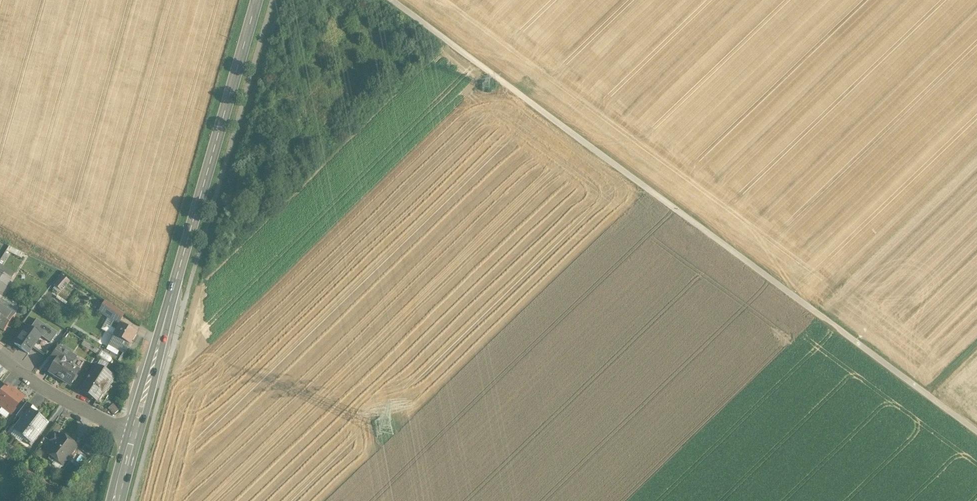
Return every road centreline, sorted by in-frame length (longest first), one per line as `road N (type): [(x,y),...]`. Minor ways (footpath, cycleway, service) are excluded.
road 1 (track): [(976,430),(392,0)]
road 2 (primary): [(134,432),(257,0)]
road 3 (residential): [(134,432),(31,382),(0,354)]

